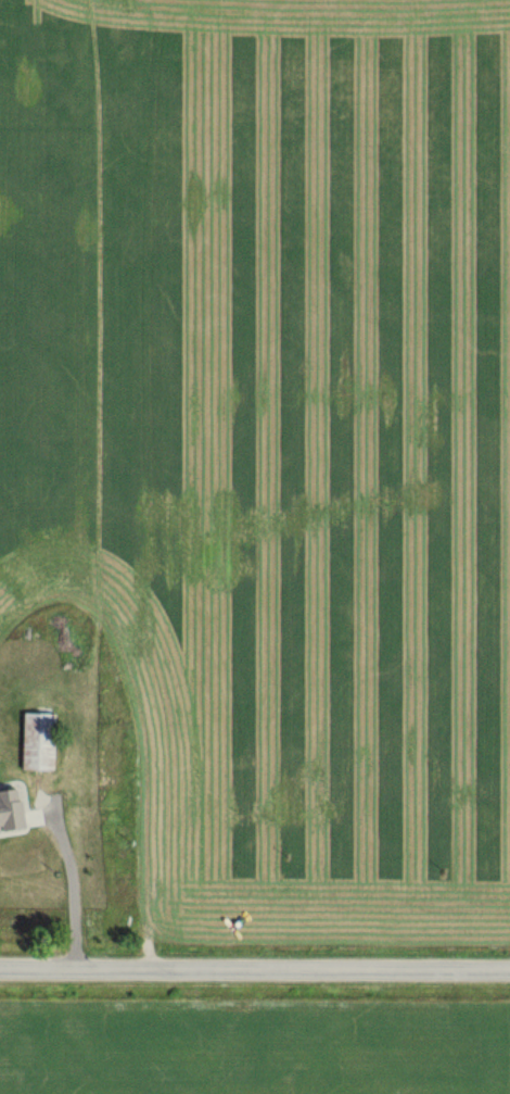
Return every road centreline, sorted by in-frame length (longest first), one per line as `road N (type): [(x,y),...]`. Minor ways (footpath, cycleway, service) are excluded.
road 1 (residential): [(509,966),(0,964)]

